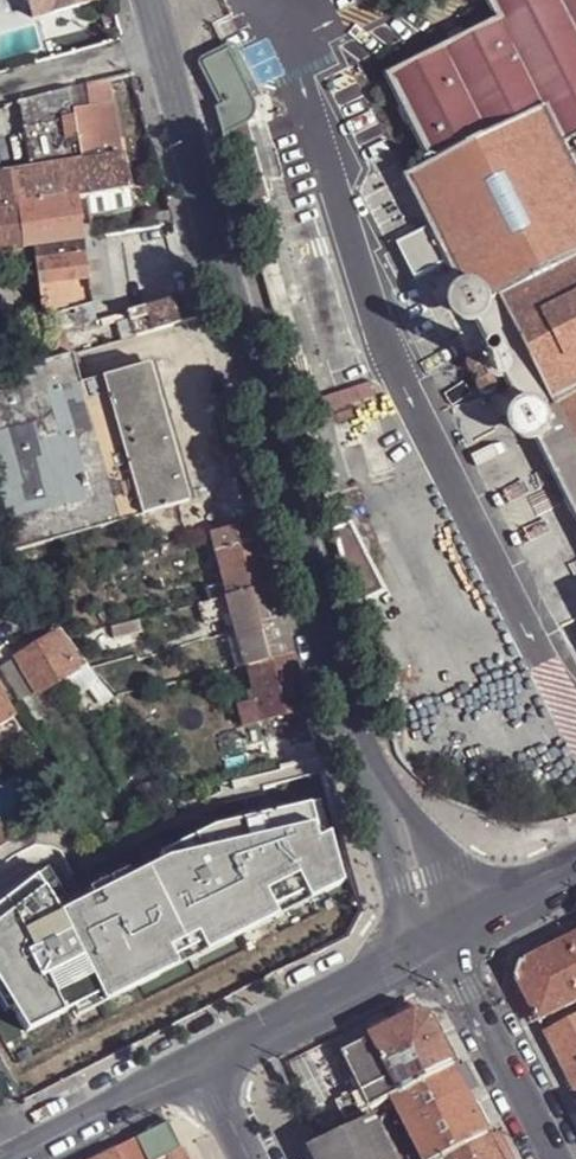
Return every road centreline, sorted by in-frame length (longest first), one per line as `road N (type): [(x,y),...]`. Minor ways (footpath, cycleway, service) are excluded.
road 1 (tertiary): [(166,47),(374,790)]
road 2 (tertiary): [(554,1158),(446,940)]
road 3 (tertiary): [(202,1065),(415,957)]
road 4 (tertiary): [(20,1154),(202,1065)]
road 5 (residential): [(166,47),(0,92)]
road 6 (tertiary): [(374,790),(415,957)]
road 7 (tertiary): [(486,917),(374,790)]

